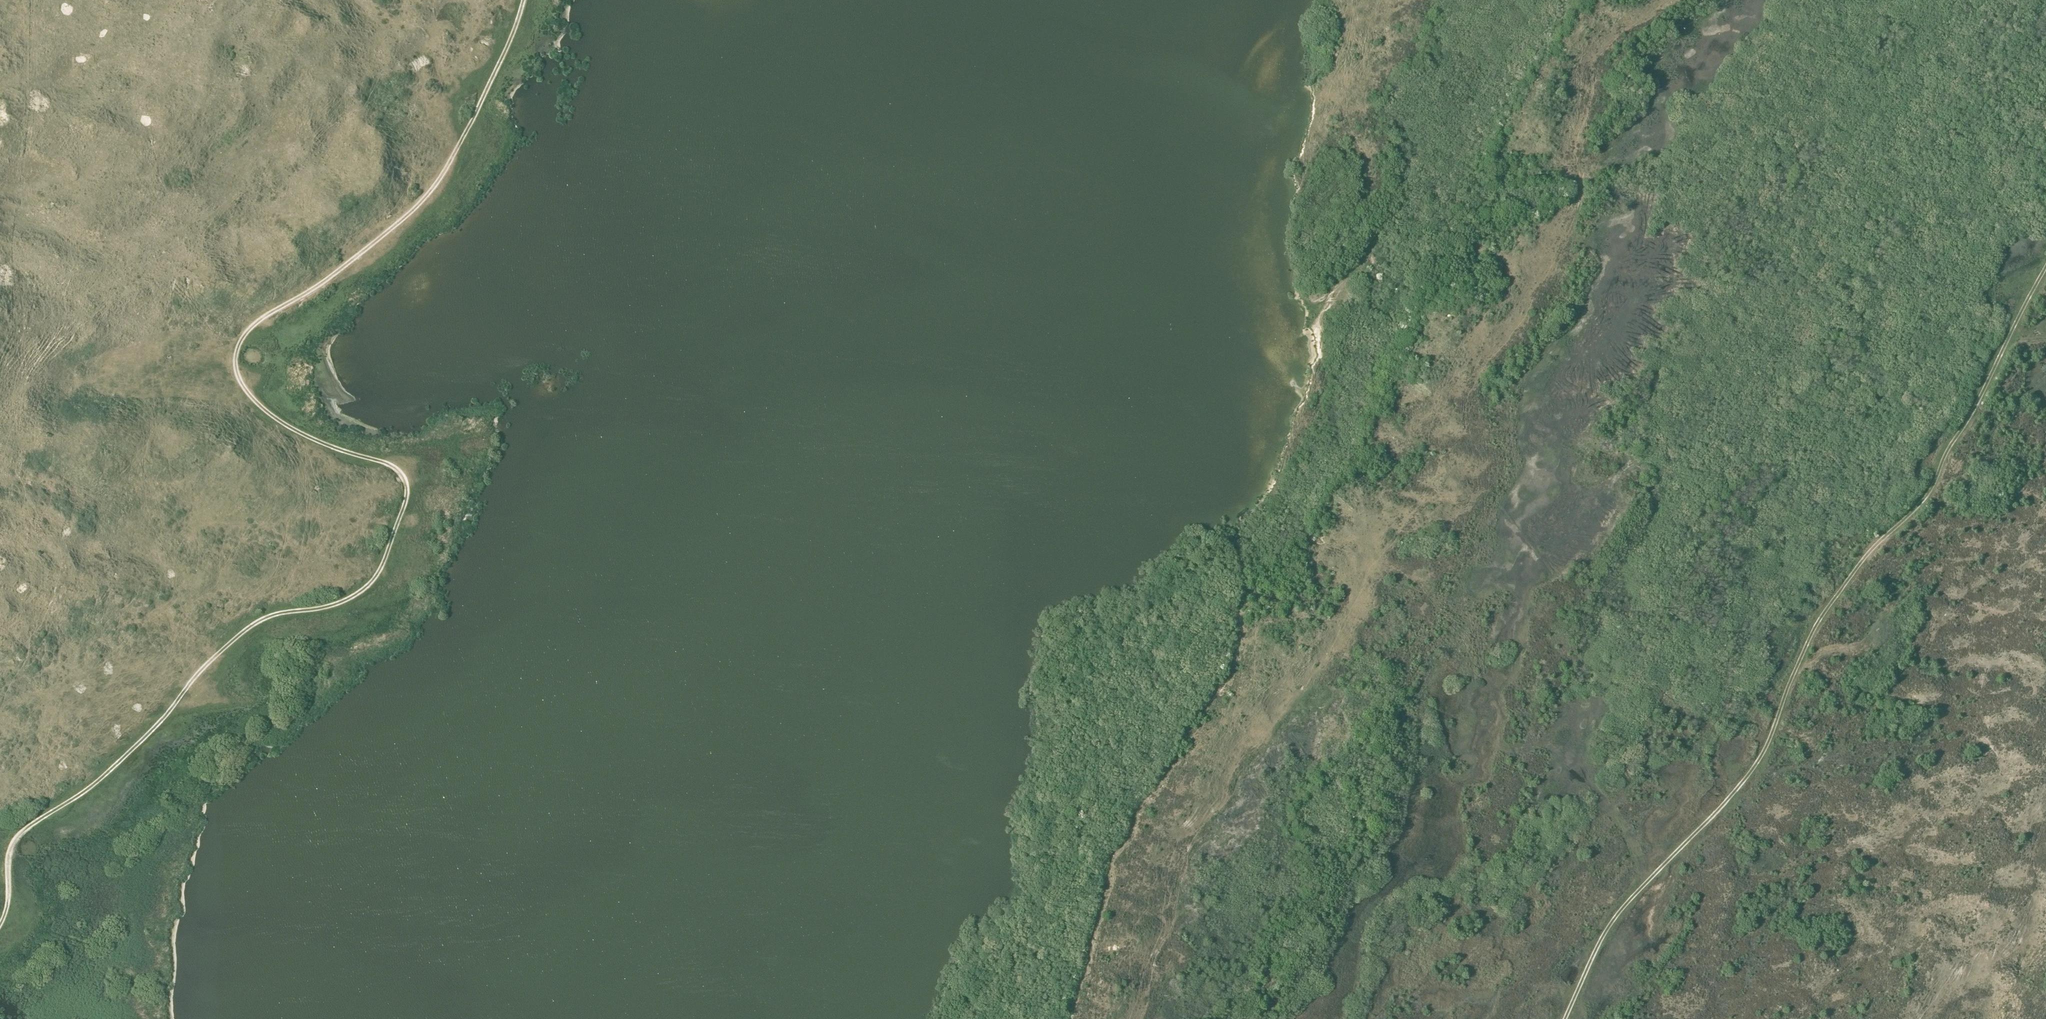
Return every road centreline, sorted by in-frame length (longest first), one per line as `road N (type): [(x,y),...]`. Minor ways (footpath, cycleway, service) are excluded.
road 1 (track): [(0,924),(9,864),(25,828),(91,791),(237,640),(270,619),(347,603),(370,585),(403,517),(403,476),(392,465),(291,431),(260,406),(239,384),(241,336),(342,268),(441,179),(508,49),(525,0)]
road 2 (track): [(2045,270),(1929,492),(1827,608),(1795,664),(1765,751),(1602,935),(1564,1018)]

